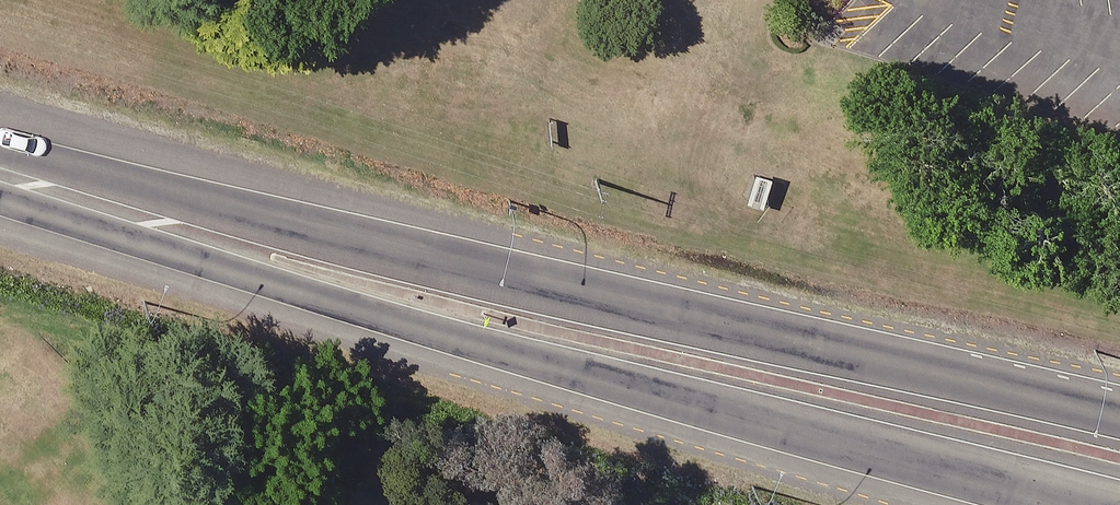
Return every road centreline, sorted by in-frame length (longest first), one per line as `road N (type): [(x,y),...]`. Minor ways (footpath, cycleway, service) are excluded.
road 1 (secondary): [(1101,504),(484,349),(268,284),(75,199)]
road 2 (secondary): [(75,199),(288,220),(564,295),(1119,412)]

